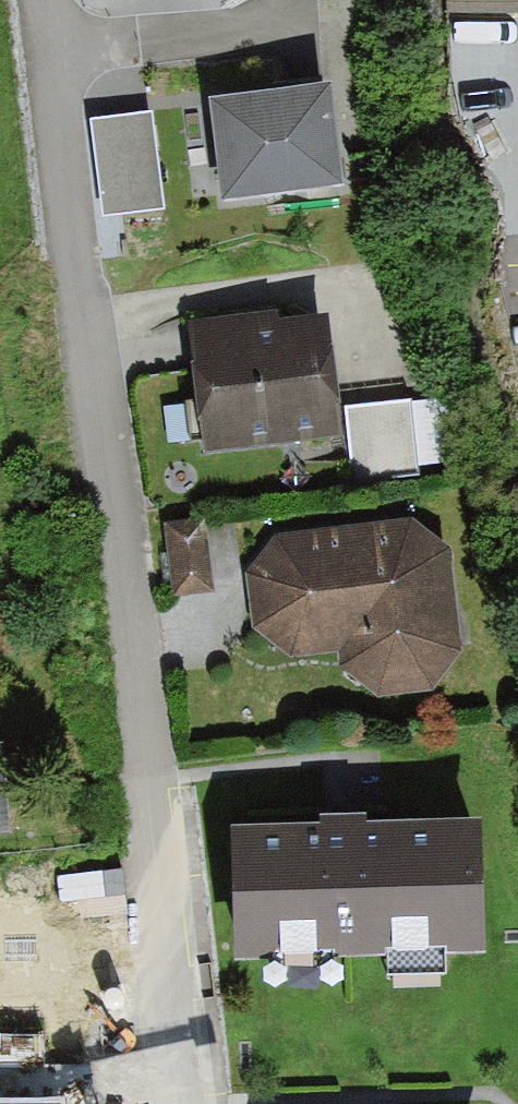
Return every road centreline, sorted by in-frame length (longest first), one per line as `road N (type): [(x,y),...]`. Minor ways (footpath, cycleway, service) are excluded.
road 1 (residential): [(44,0),(195,1103)]

